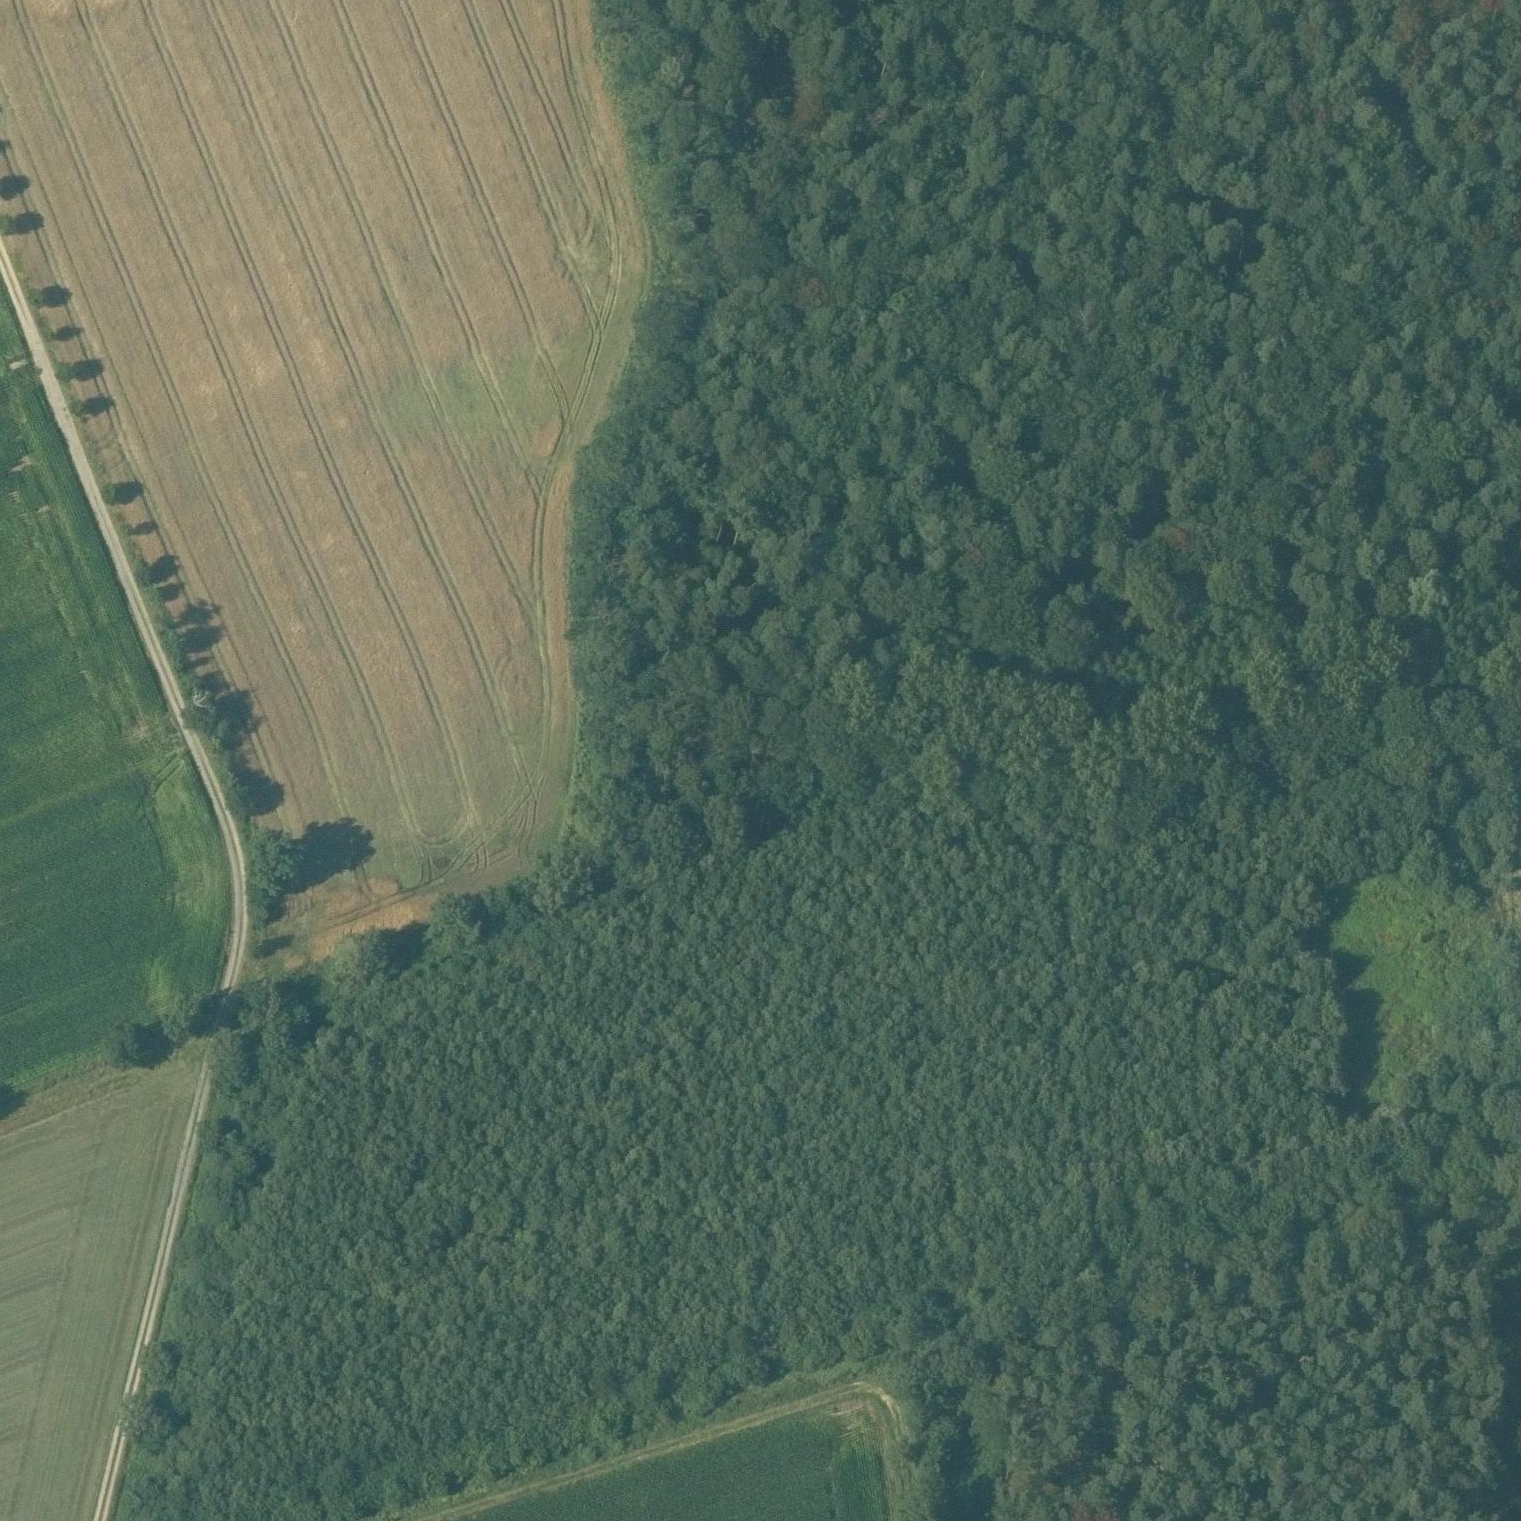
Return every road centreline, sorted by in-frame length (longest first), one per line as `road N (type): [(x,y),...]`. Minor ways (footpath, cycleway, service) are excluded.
road 1 (track): [(0,250),(231,834),(243,898),(101,1520)]
road 2 (track): [(910,1520),(893,1404),(878,1386),(850,1388),(429,1520)]

